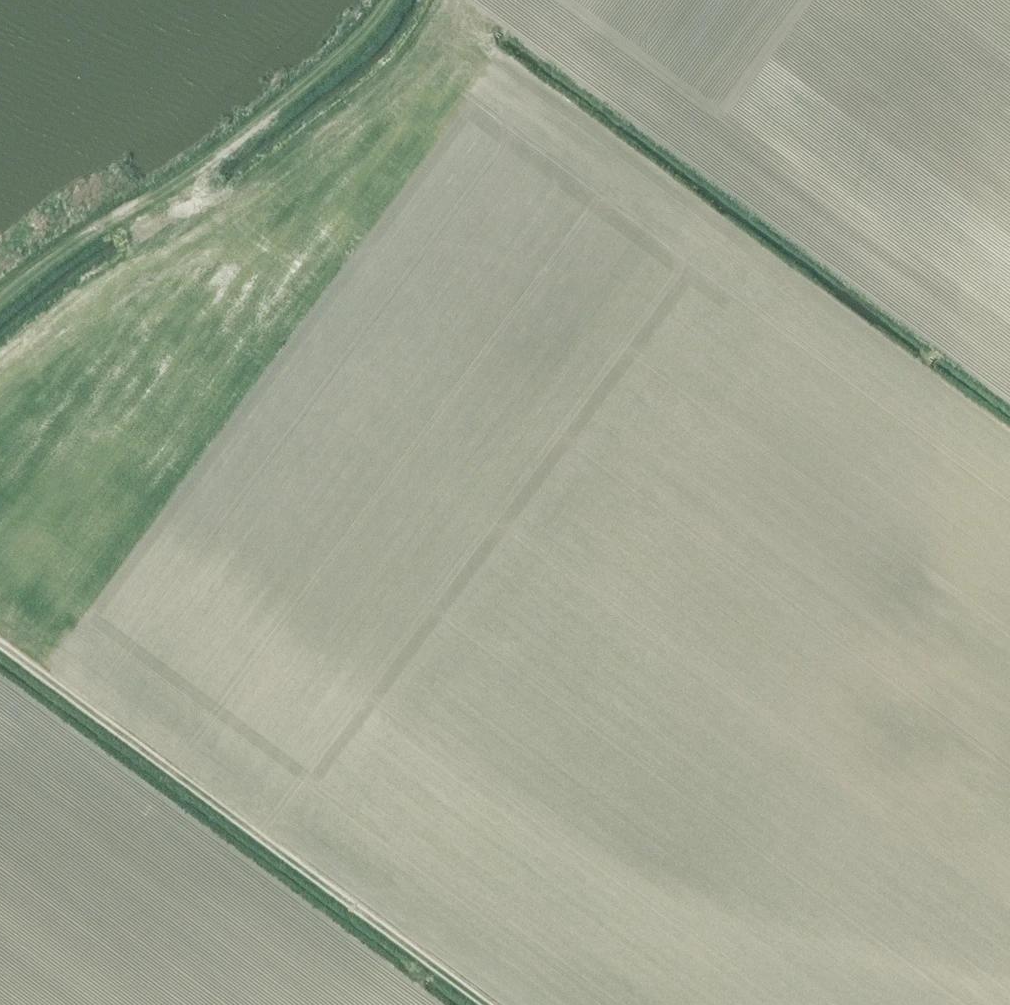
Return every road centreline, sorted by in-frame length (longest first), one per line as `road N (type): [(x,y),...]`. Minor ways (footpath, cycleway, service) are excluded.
road 1 (track): [(0,646),(481,1004)]
road 2 (track): [(391,0),(377,21),(223,151),(85,234),(0,301)]

